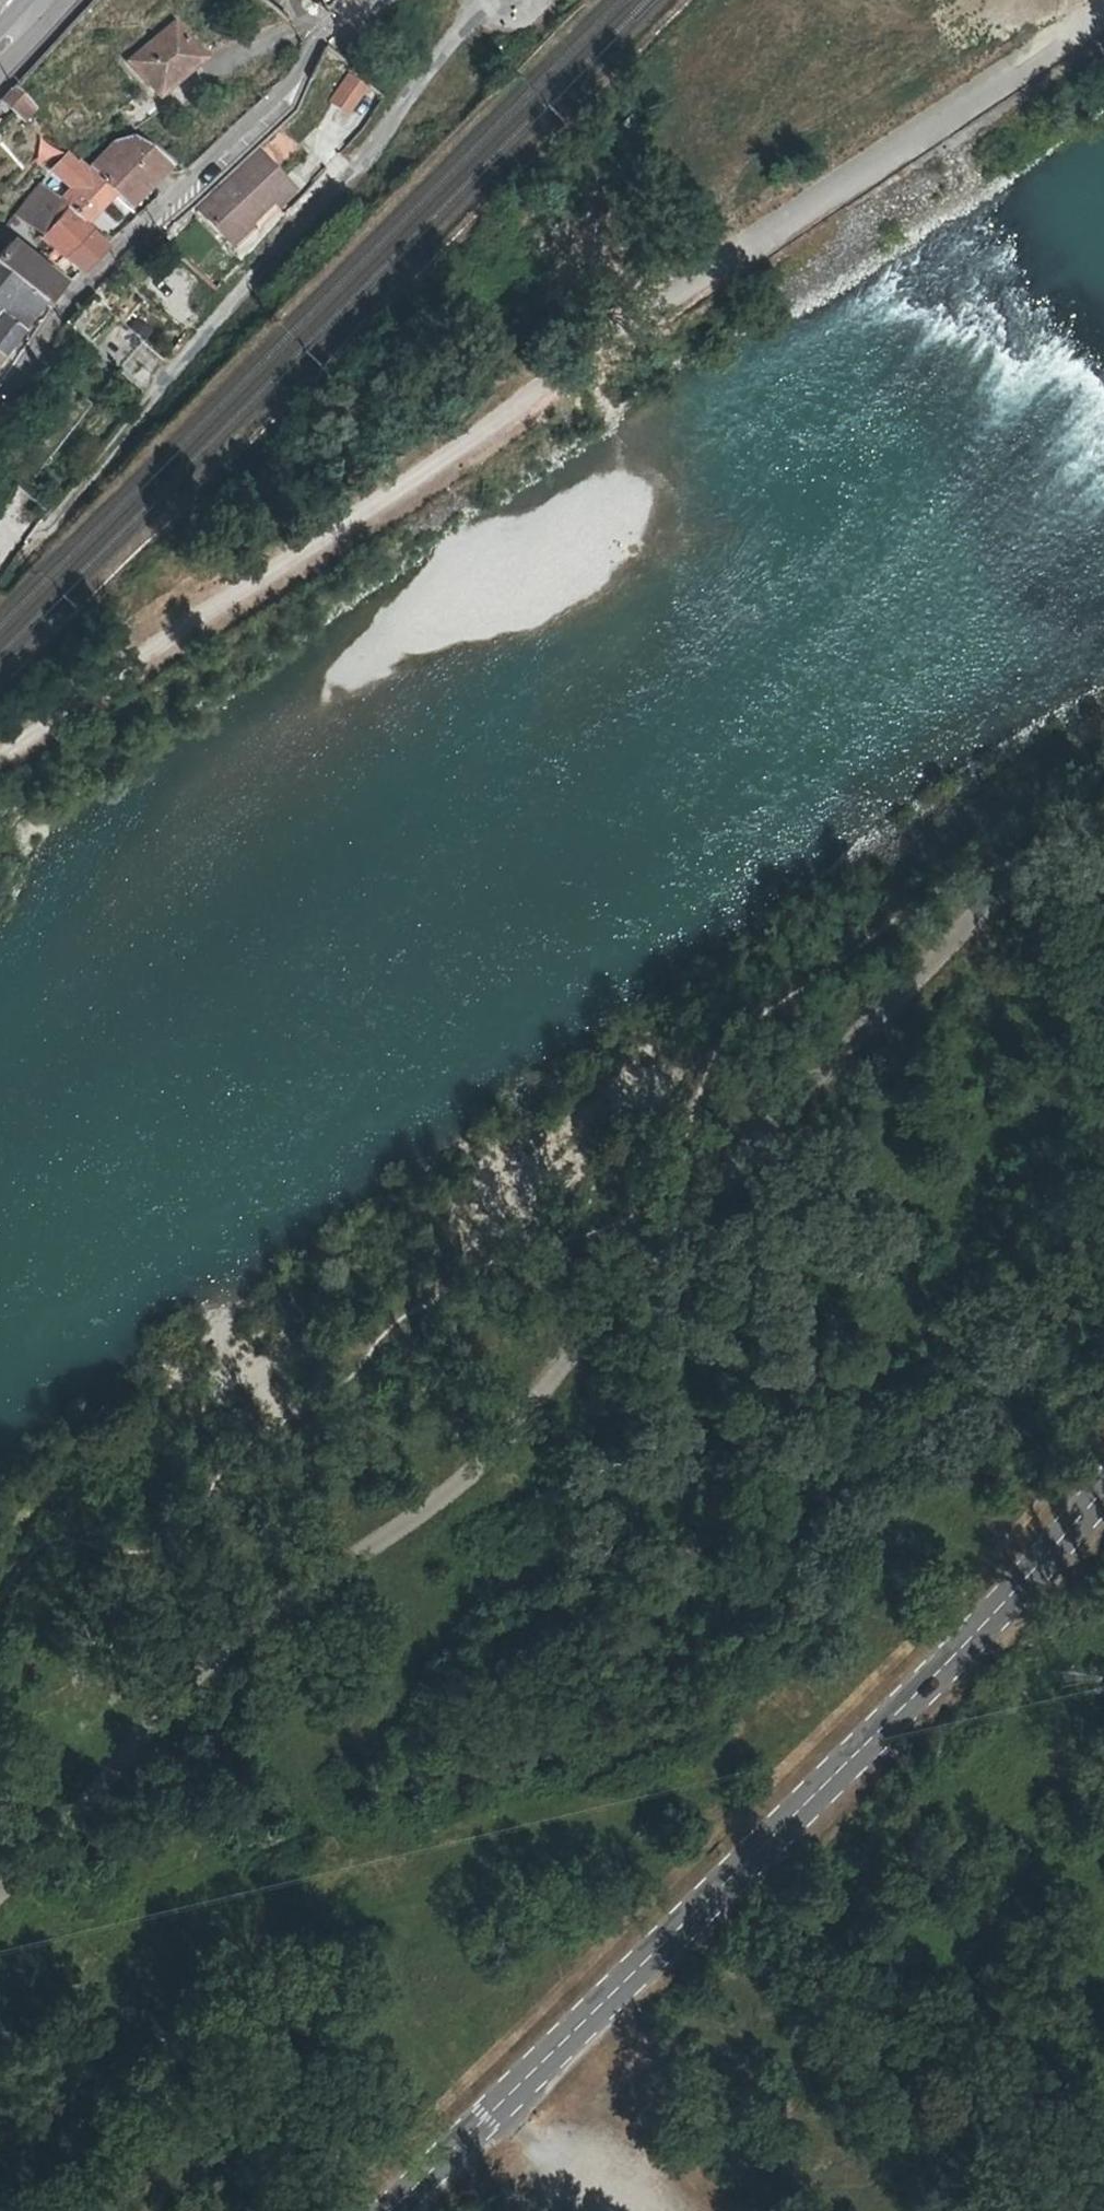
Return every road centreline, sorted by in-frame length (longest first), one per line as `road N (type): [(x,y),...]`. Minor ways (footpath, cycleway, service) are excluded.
road 1 (track): [(0,761),(129,662),(1103,15)]
road 2 (tertiary): [(390,2210),(666,1945),(1103,1485)]
road 3 (residential): [(486,0),(372,148),(200,338),(65,511)]
road 4 (residential): [(383,0),(323,30),(296,75),(60,312),(0,405)]

